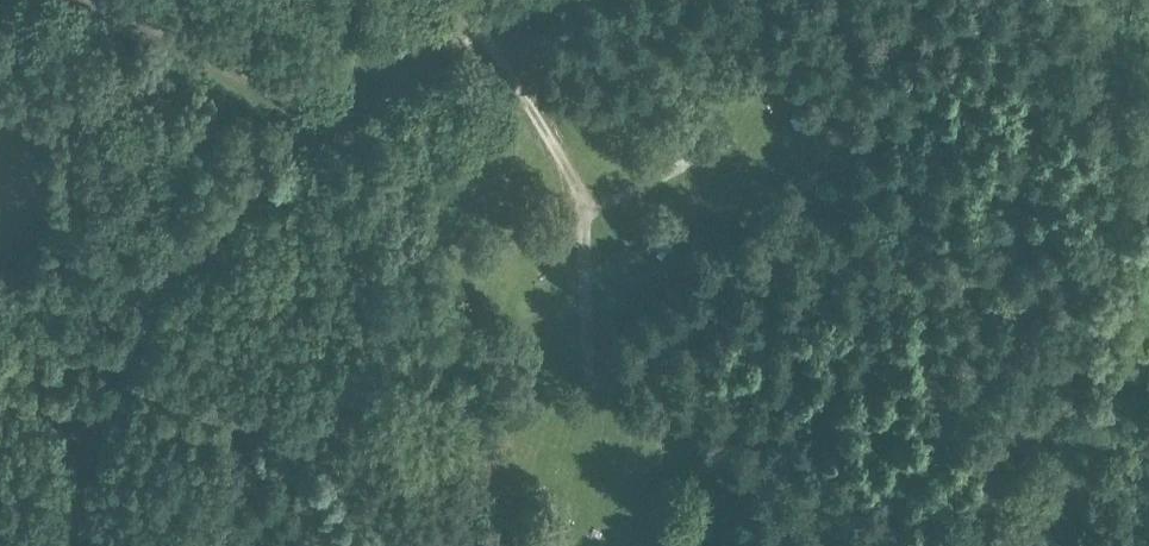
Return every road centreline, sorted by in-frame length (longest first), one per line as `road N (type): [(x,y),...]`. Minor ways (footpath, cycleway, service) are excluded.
road 1 (track): [(476,192),(331,134),(260,188),(187,260),(140,339),(95,452),(88,545)]
road 2 (track): [(462,0),(479,34),(395,79),(331,134),(215,56),(88,0)]
road 3 (track): [(479,34),(581,191),(592,392)]

